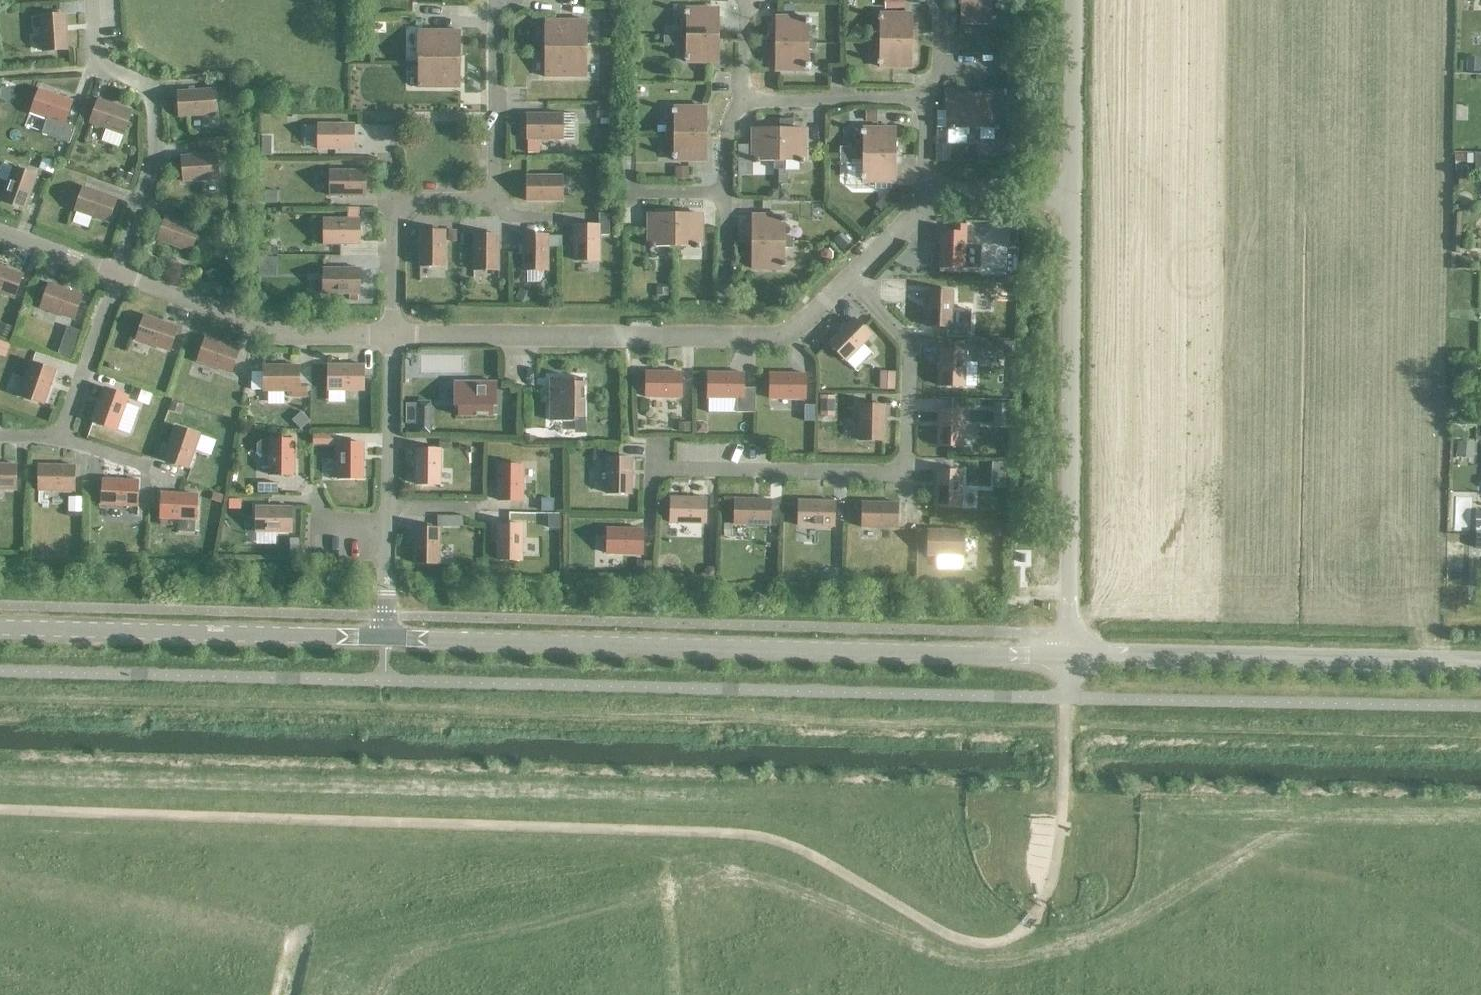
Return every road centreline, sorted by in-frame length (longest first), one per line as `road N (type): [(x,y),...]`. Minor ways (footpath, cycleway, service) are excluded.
road 1 (unclassified): [(387,636),(1069,657)]
road 2 (residential): [(854,275),(795,333),(395,333)]
road 3 (residential): [(854,275),(914,347),(907,479),(653,473)]
road 4 (unclassified): [(1069,657),(1072,195)]
road 5 (residential): [(395,333),(398,195),(490,193),(491,0)]
road 6 (unclassified): [(1069,657),(1480,667)]
road 7 (unclassified): [(0,629),(387,636)]
road 8 (residential): [(92,0),(96,66),(140,89),(153,113),(151,183),(119,274)]
road 9 (residential): [(395,333),(277,332),(119,274)]
road 10 (residential): [(388,534),(395,333)]
road 11 (unclassified): [(1072,195),(1074,0)]
road 12 (residential): [(927,95),(743,93)]
road 13 (residential): [(119,274),(59,437)]
road 14 (residential): [(928,196),(1072,195)]
road 15 (residential): [(119,274),(0,230)]

